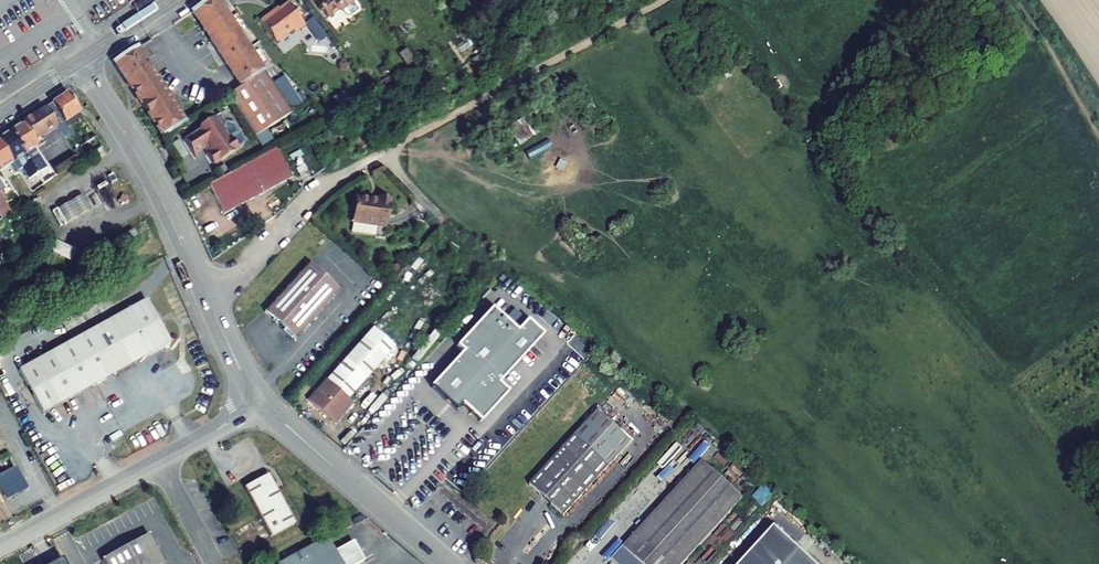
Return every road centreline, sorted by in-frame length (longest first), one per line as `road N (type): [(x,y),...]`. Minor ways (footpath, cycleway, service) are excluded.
road 1 (residential): [(81,60),(158,187),(234,356),(262,399)]
road 2 (residential): [(262,399),(449,563)]
road 3 (residential): [(160,460),(0,545)]
road 4 (track): [(1098,135),(1015,0)]

